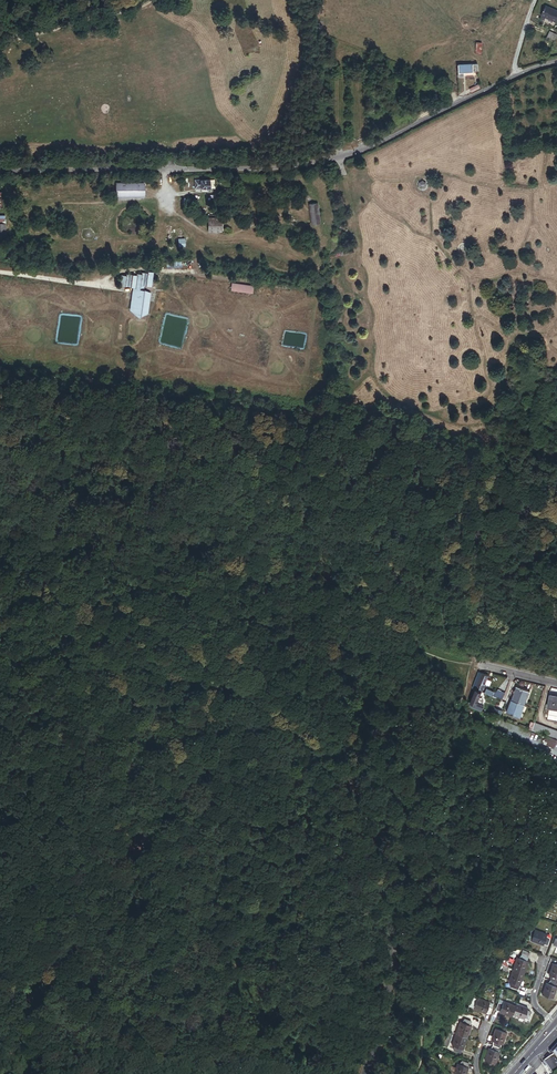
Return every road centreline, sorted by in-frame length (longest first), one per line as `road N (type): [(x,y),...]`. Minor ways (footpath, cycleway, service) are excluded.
road 1 (unclassified): [(0,174),(281,170),(334,160),(556,62)]
road 2 (track): [(12,217),(53,204),(166,196)]
road 3 (track): [(166,204),(207,234),(232,235),(281,214)]

